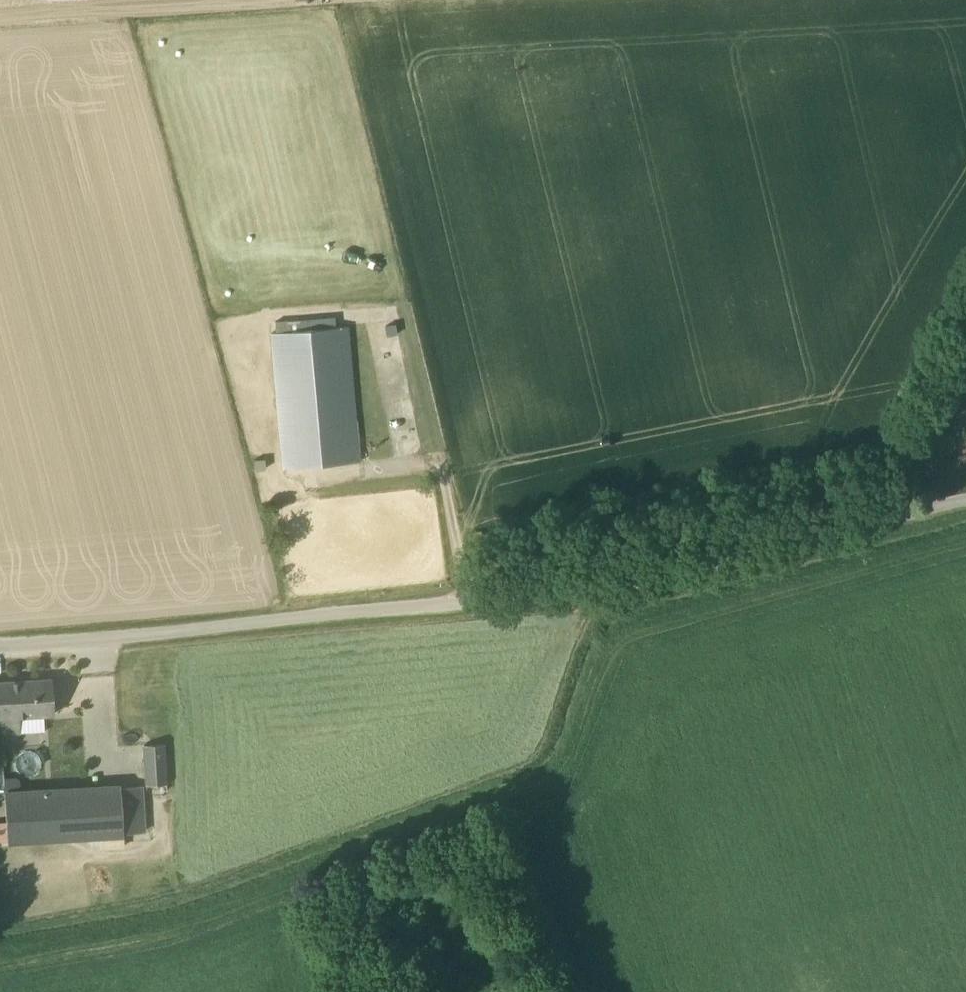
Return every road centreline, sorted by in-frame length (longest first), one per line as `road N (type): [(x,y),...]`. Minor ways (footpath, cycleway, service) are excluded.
road 1 (unclassified): [(0,646),(586,592),(965,503)]
road 2 (track): [(965,381),(878,524)]

